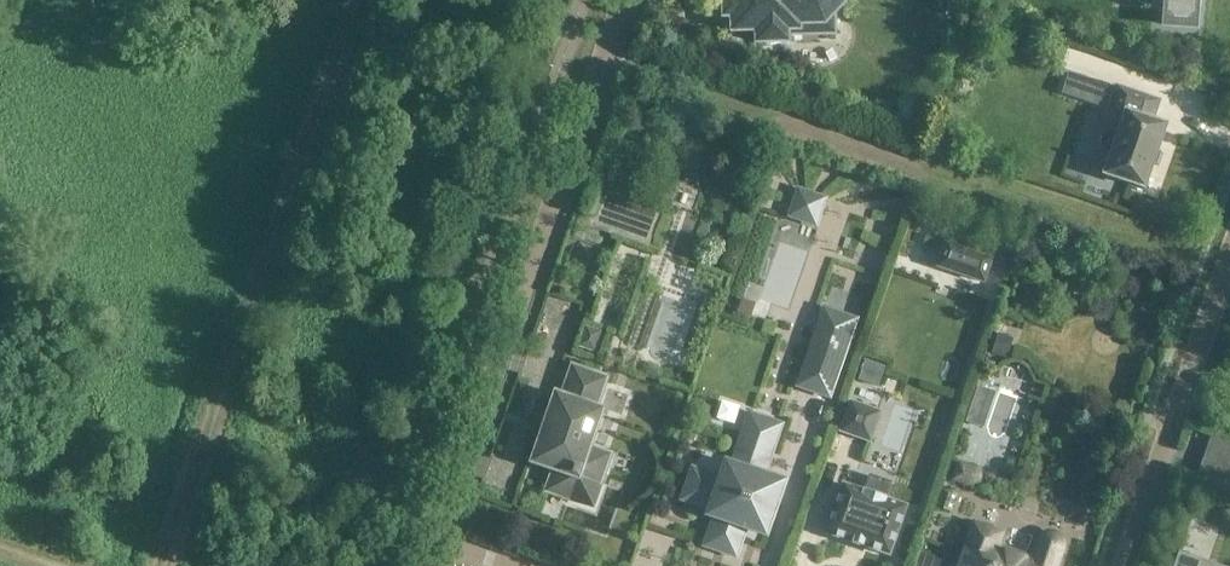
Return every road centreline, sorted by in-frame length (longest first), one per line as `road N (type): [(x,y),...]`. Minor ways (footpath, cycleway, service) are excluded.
road 1 (residential): [(438,539),(623,0)]
road 2 (residential): [(1229,256),(1123,565)]

